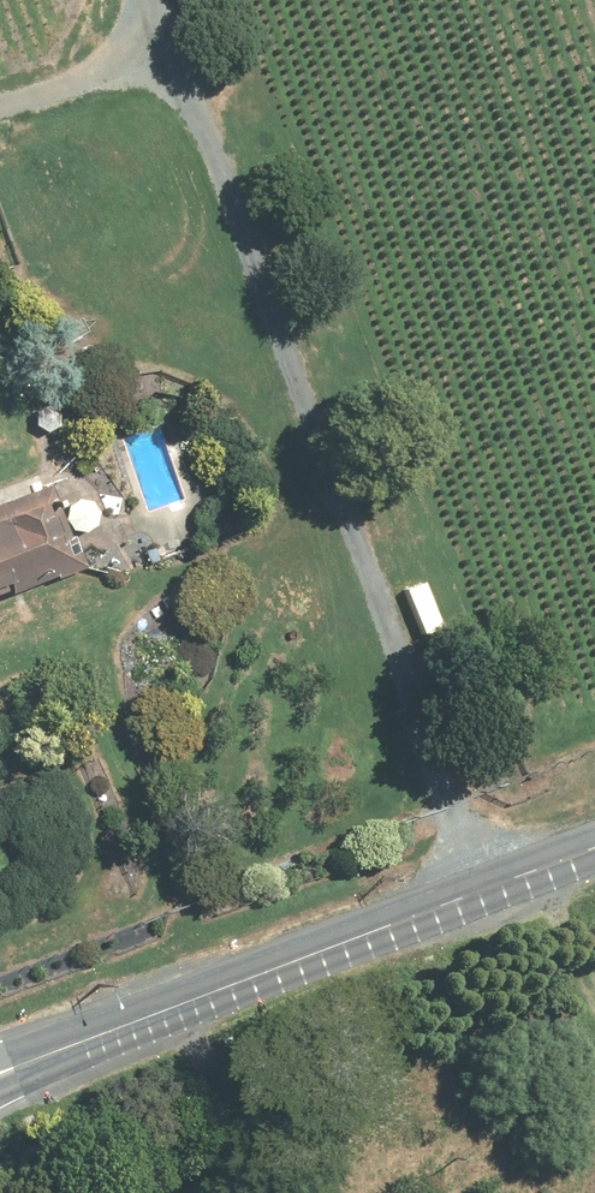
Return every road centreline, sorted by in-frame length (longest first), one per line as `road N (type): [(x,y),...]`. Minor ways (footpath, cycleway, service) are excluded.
road 1 (track): [(471,879),(195,97),(143,72),(109,75)]
road 2 (unclassified): [(594,832),(0,1071)]
road 3 (track): [(0,107),(109,75),(142,42),(154,0)]

